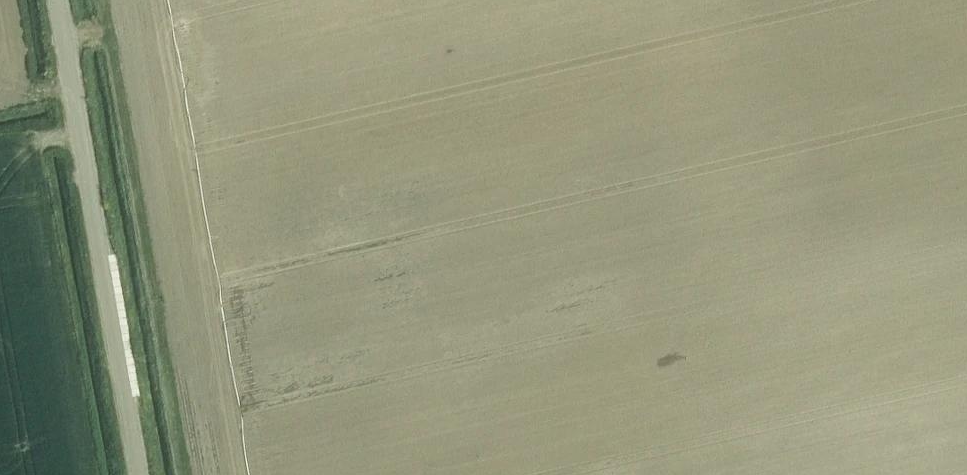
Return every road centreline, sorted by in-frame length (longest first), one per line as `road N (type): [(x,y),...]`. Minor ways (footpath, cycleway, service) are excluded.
road 1 (unclassified): [(140,474),(58,0)]

